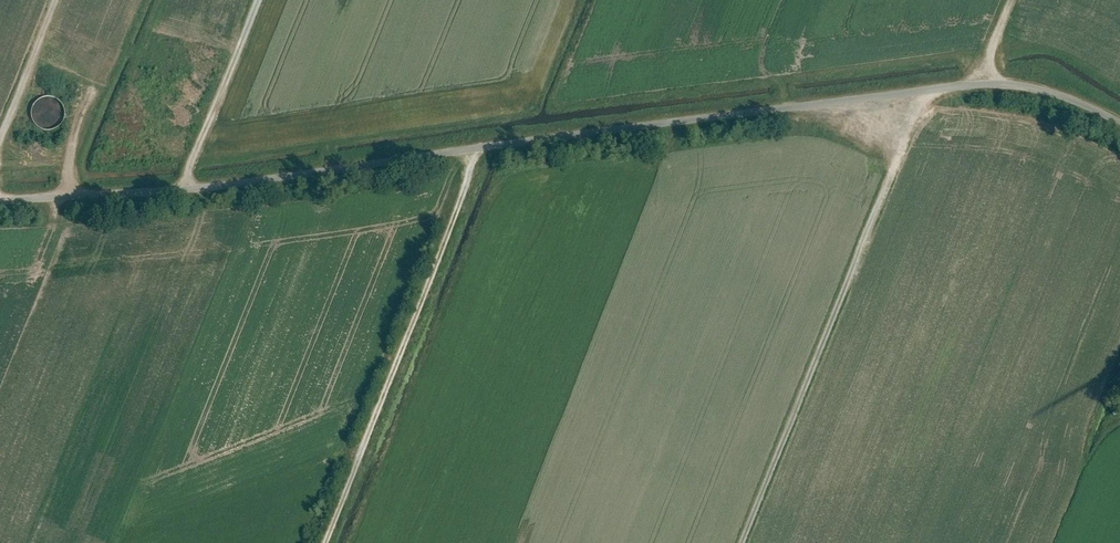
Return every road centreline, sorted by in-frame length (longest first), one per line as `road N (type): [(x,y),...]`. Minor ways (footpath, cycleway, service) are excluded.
road 1 (track): [(1119,121),(1059,94),(973,84),(224,178),(0,198)]
road 2 (track): [(930,89),(740,542)]
road 3 (track): [(322,542),(482,144)]
road 4 (track): [(258,0),(186,182)]
road 5 (track): [(0,143),(54,0)]
road 6 (track): [(103,71),(63,192)]

